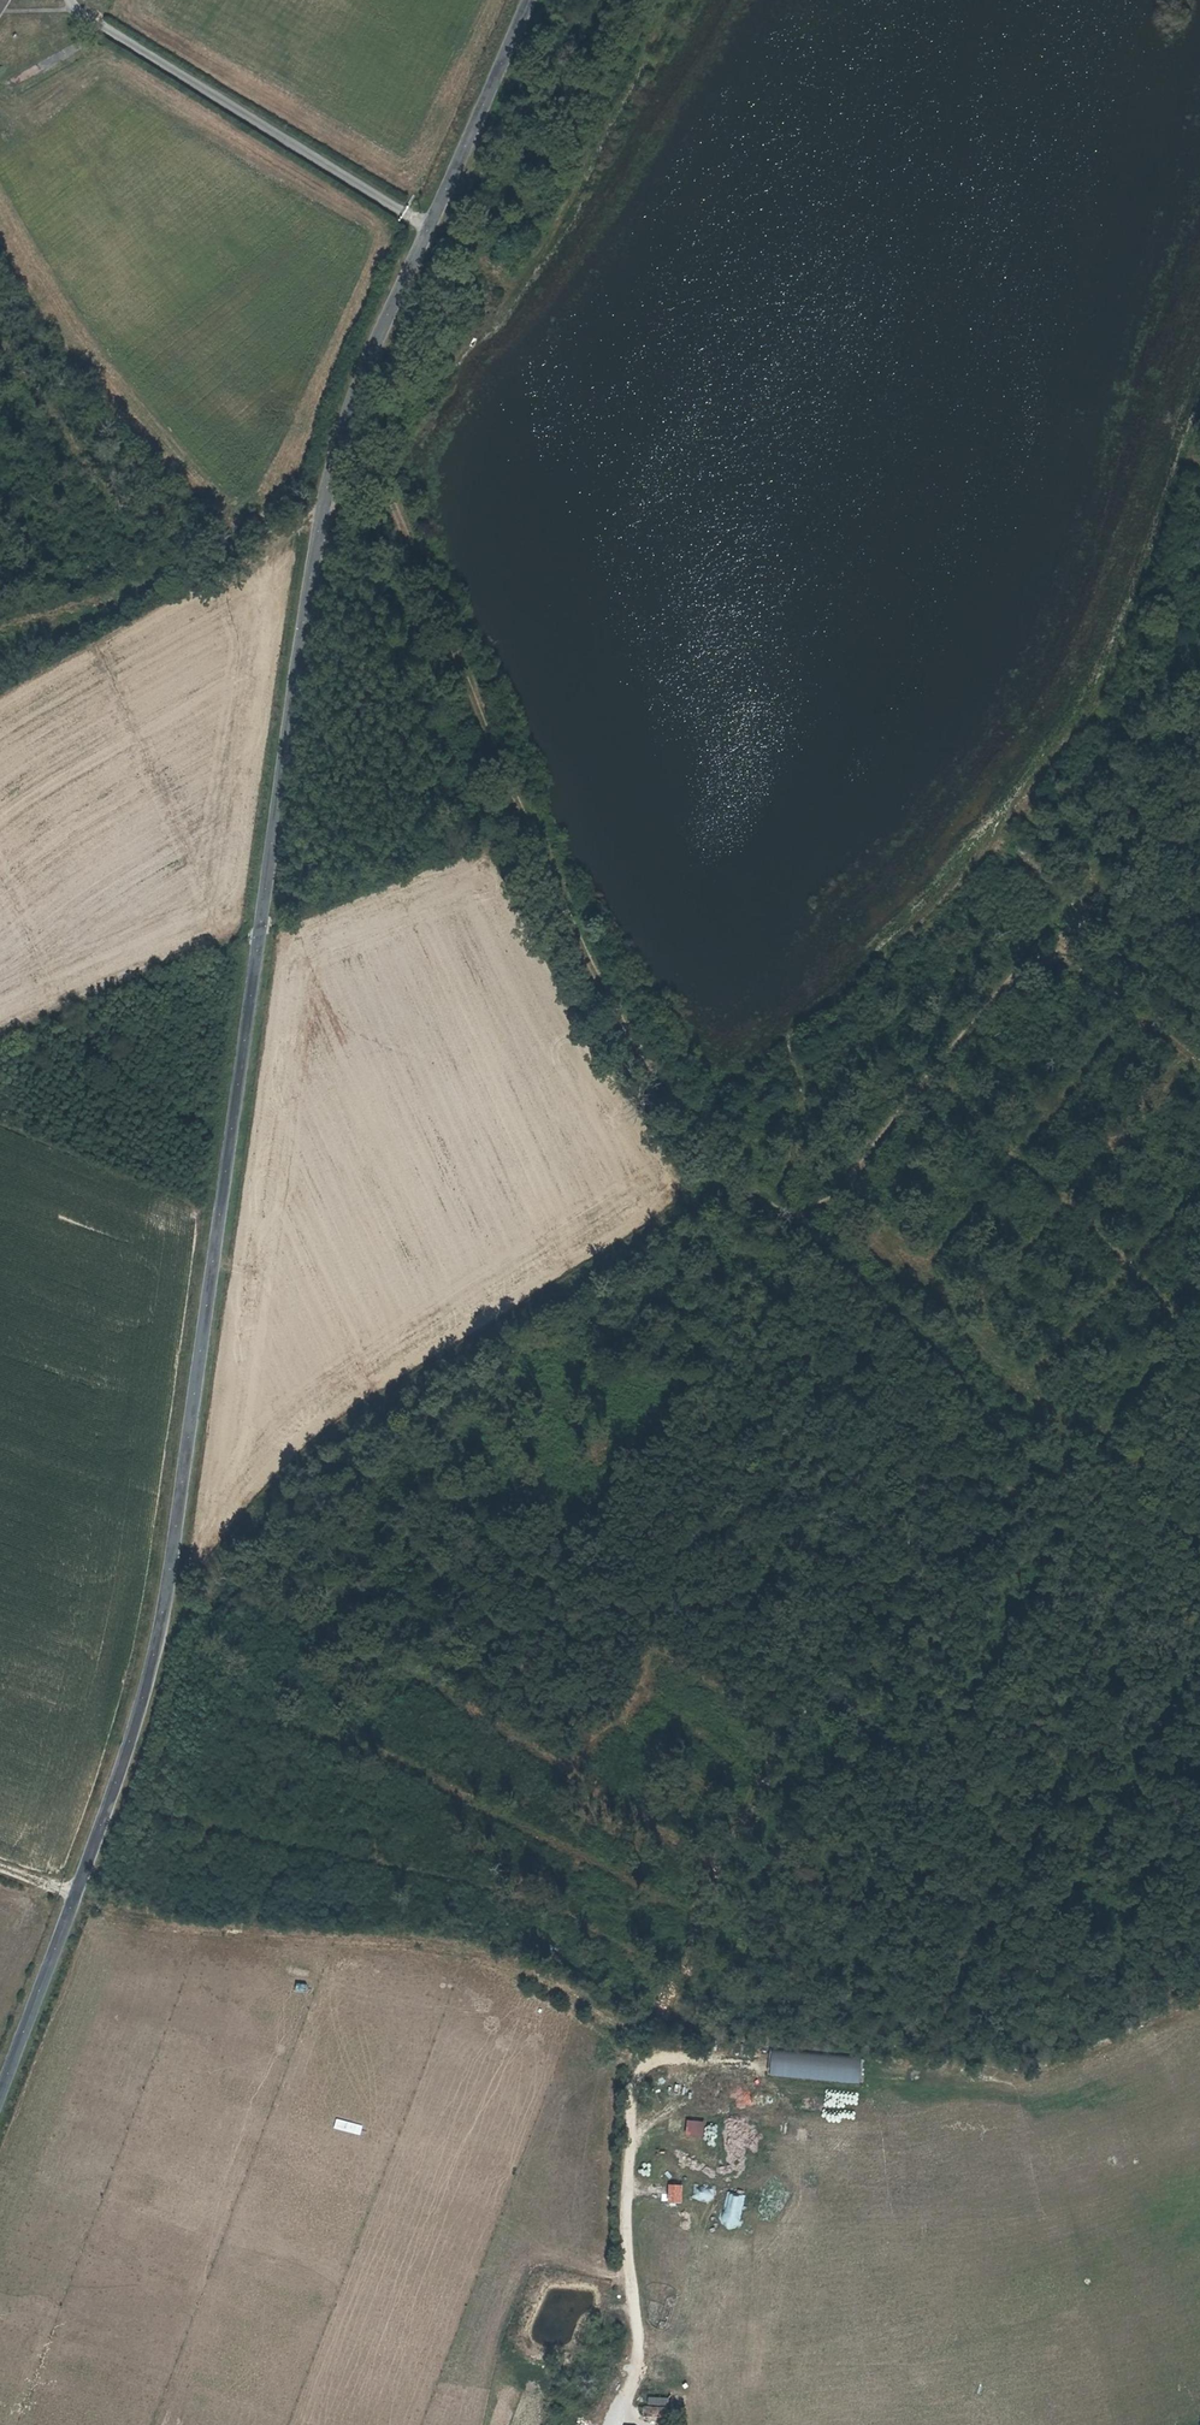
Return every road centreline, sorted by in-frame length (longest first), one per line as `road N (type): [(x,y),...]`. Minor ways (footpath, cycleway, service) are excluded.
road 1 (tertiary): [(528,0),(335,441),(166,1615),(137,1734),(0,2097)]

